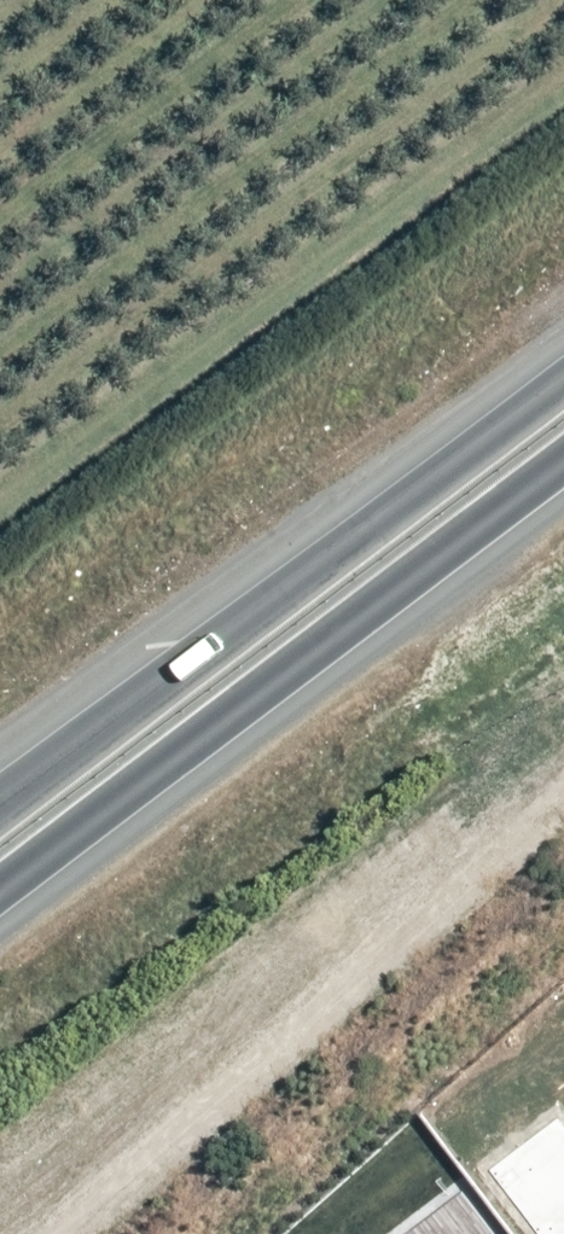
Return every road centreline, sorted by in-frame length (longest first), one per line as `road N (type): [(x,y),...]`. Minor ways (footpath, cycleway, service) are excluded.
road 1 (trunk): [(563,454),(0,883)]
road 2 (trunk): [(0,803),(563,375)]

